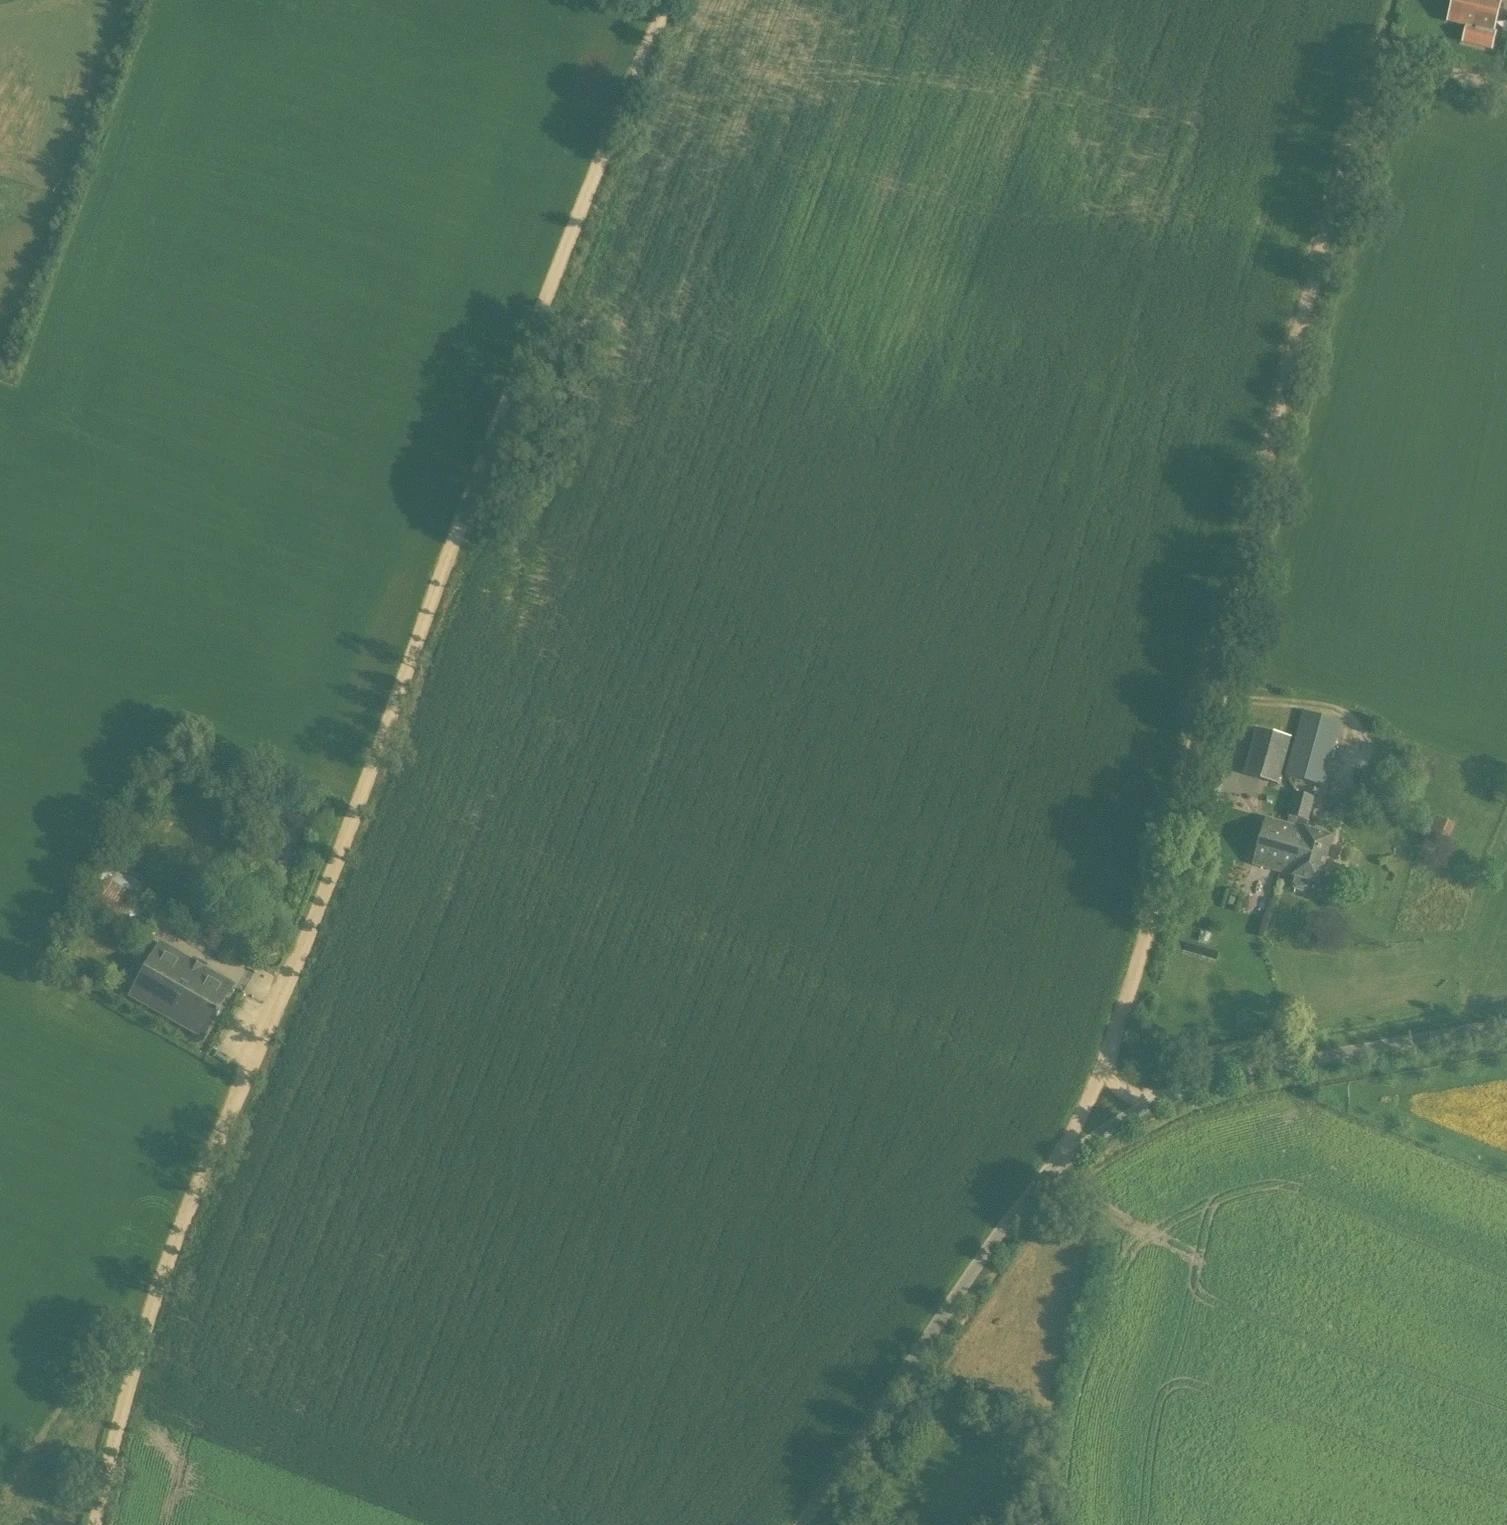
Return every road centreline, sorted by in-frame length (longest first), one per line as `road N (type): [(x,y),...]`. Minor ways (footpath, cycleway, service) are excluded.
road 1 (track): [(93,1524),(158,1281),(336,860),(668,0)]
road 2 (track): [(1506,91),(1405,66),(1369,91),(1139,951),(1102,1066),(1058,1164)]
road 3 (unclassified): [(1506,1023),(1196,1082),(1058,1164),(993,1242),(802,1524)]

